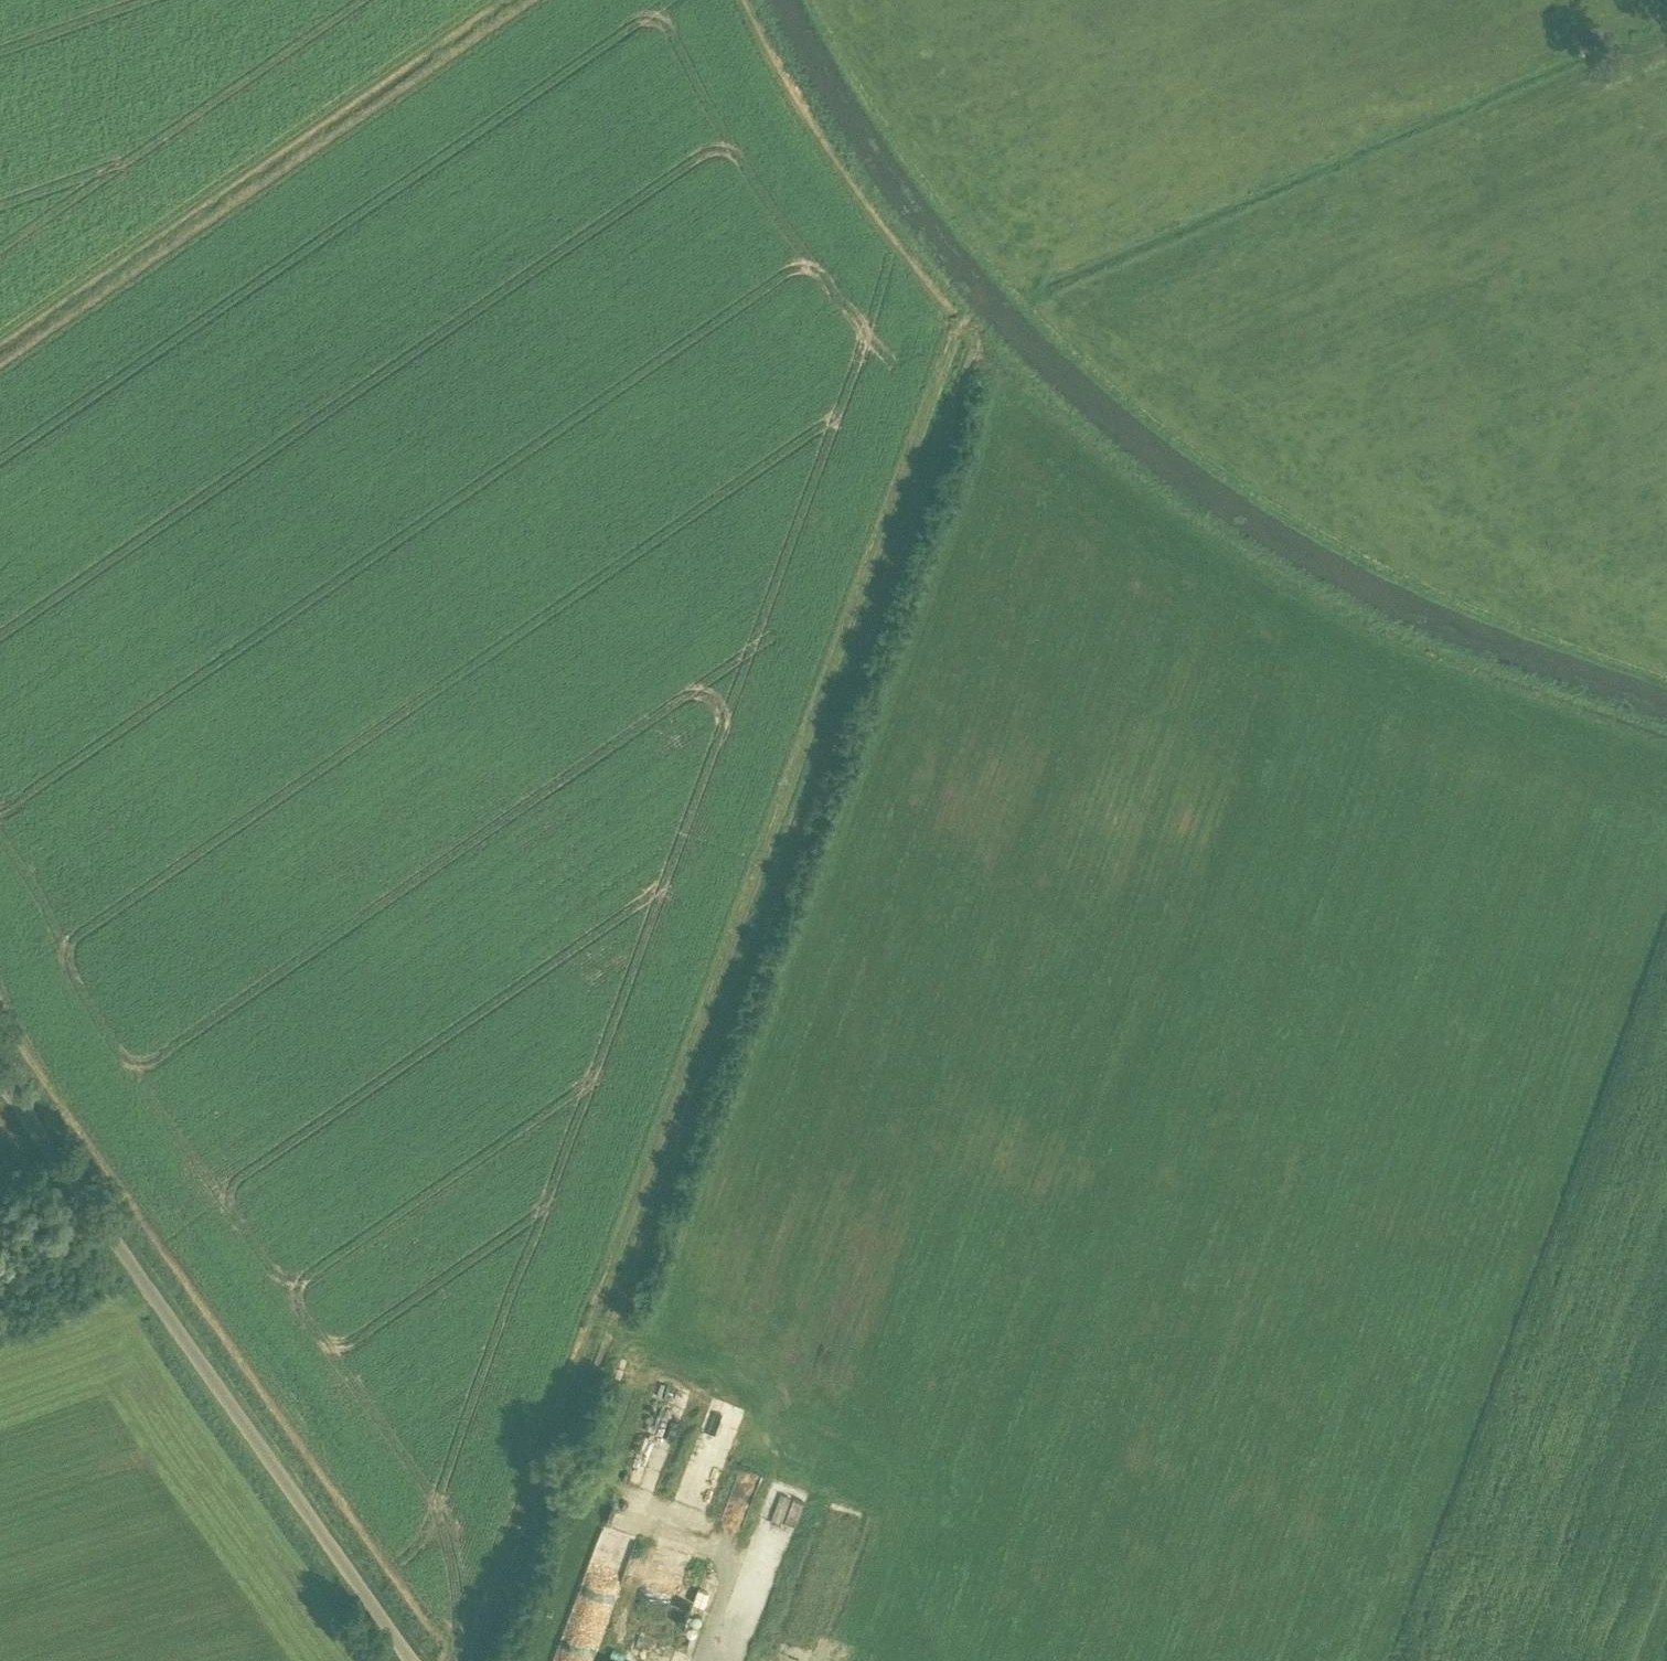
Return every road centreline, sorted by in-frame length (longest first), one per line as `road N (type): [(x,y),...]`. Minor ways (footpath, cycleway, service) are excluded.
road 1 (unclassified): [(435,1660),(0,1028)]

